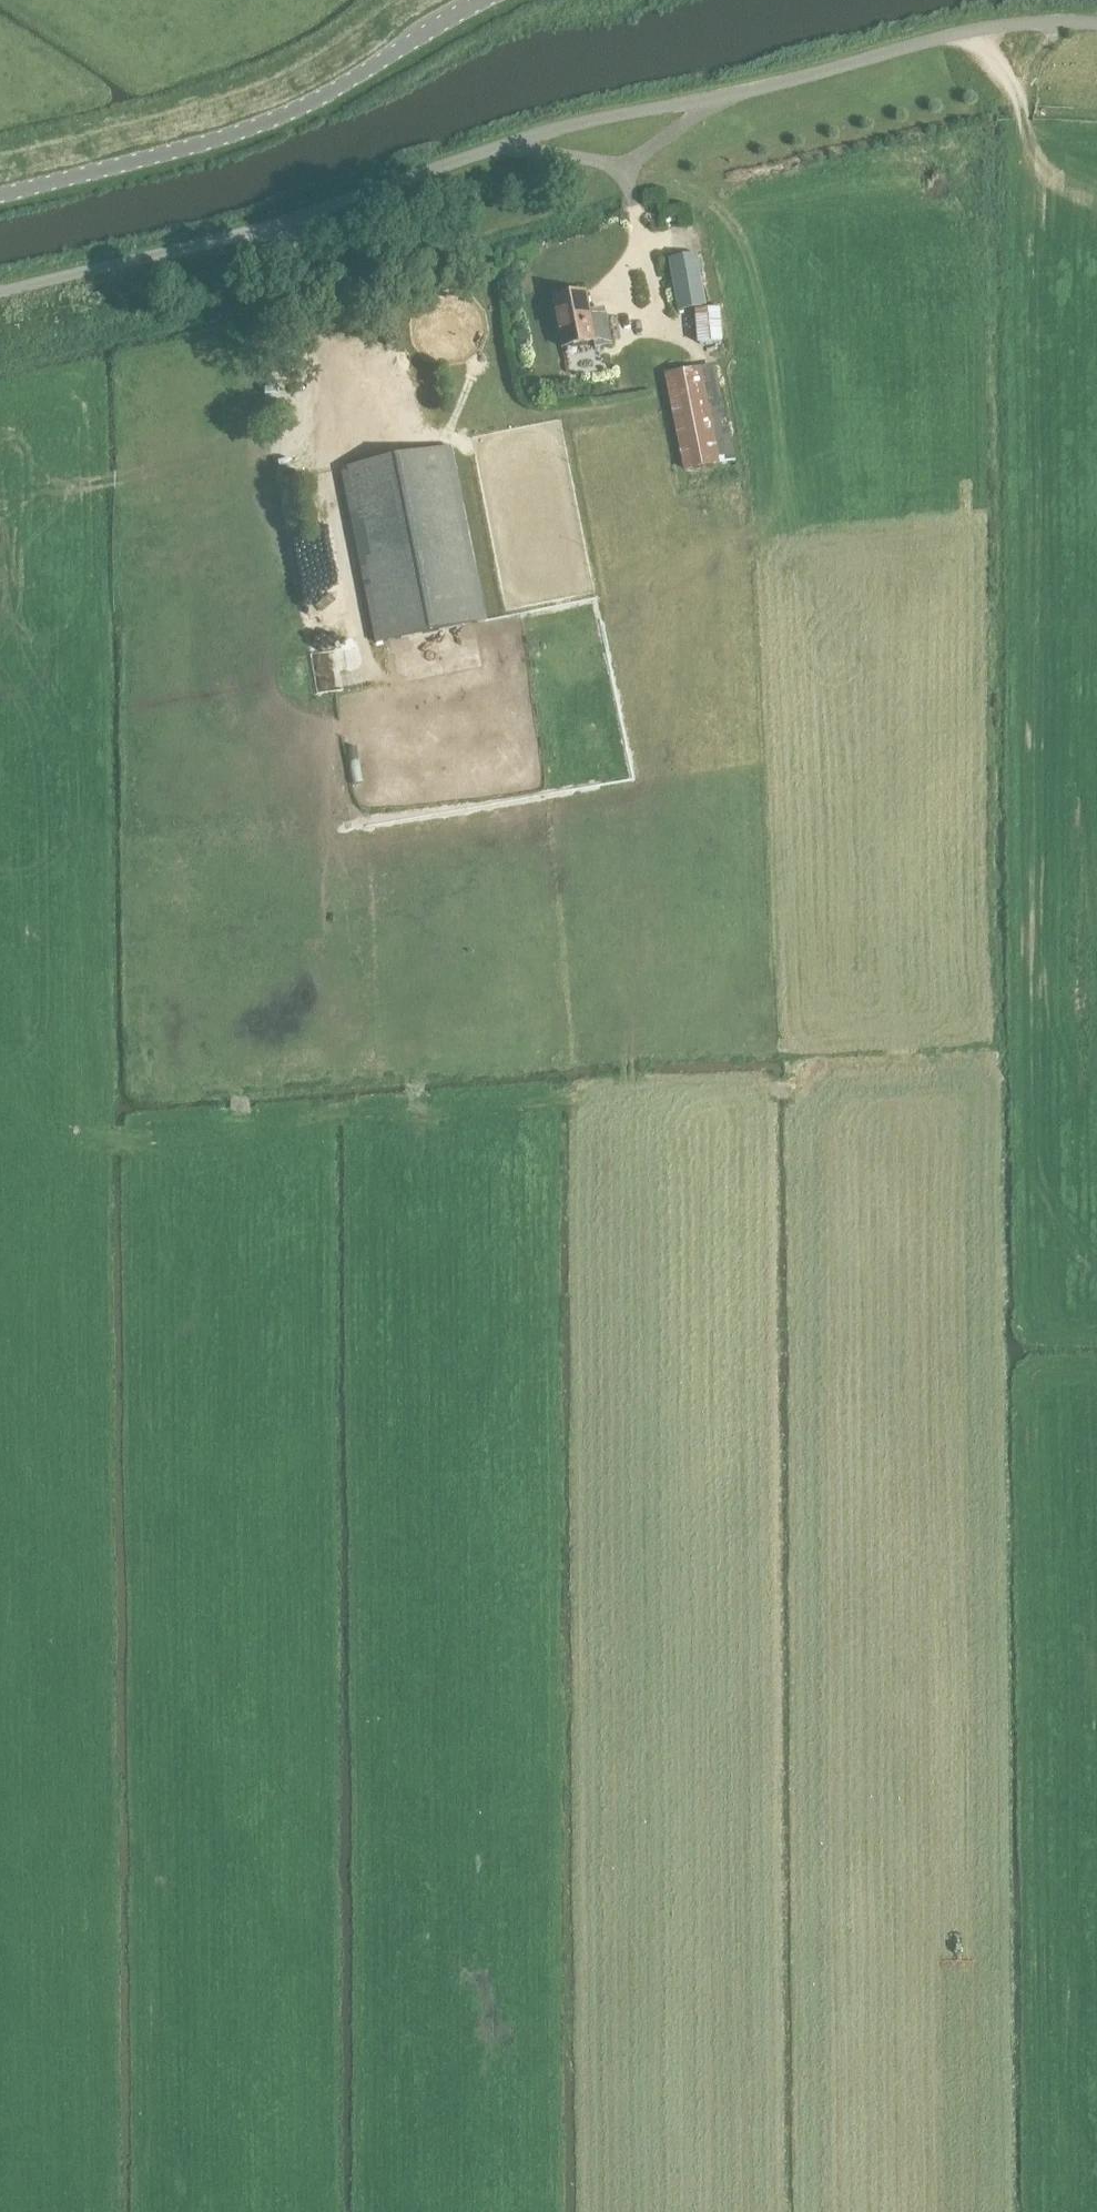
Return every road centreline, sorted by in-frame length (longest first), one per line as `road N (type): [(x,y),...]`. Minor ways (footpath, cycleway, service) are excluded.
road 1 (unclassified): [(0,294),(282,224),(590,122),(714,100),(972,31),(1096,24)]
road 2 (unclassified): [(0,196),(276,121),(489,0)]

